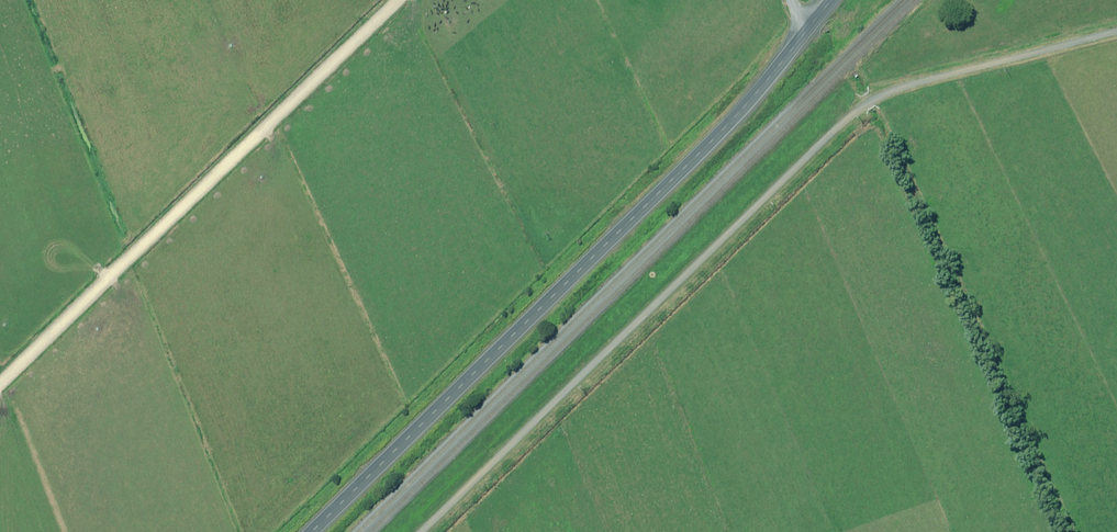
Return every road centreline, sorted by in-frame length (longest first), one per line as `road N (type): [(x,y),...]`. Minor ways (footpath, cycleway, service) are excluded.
road 1 (unclassified): [(433,531),(870,101),(1116,31)]
road 2 (secondary): [(312,531),(739,115),(812,26)]
road 3 (track): [(397,0),(0,386)]

